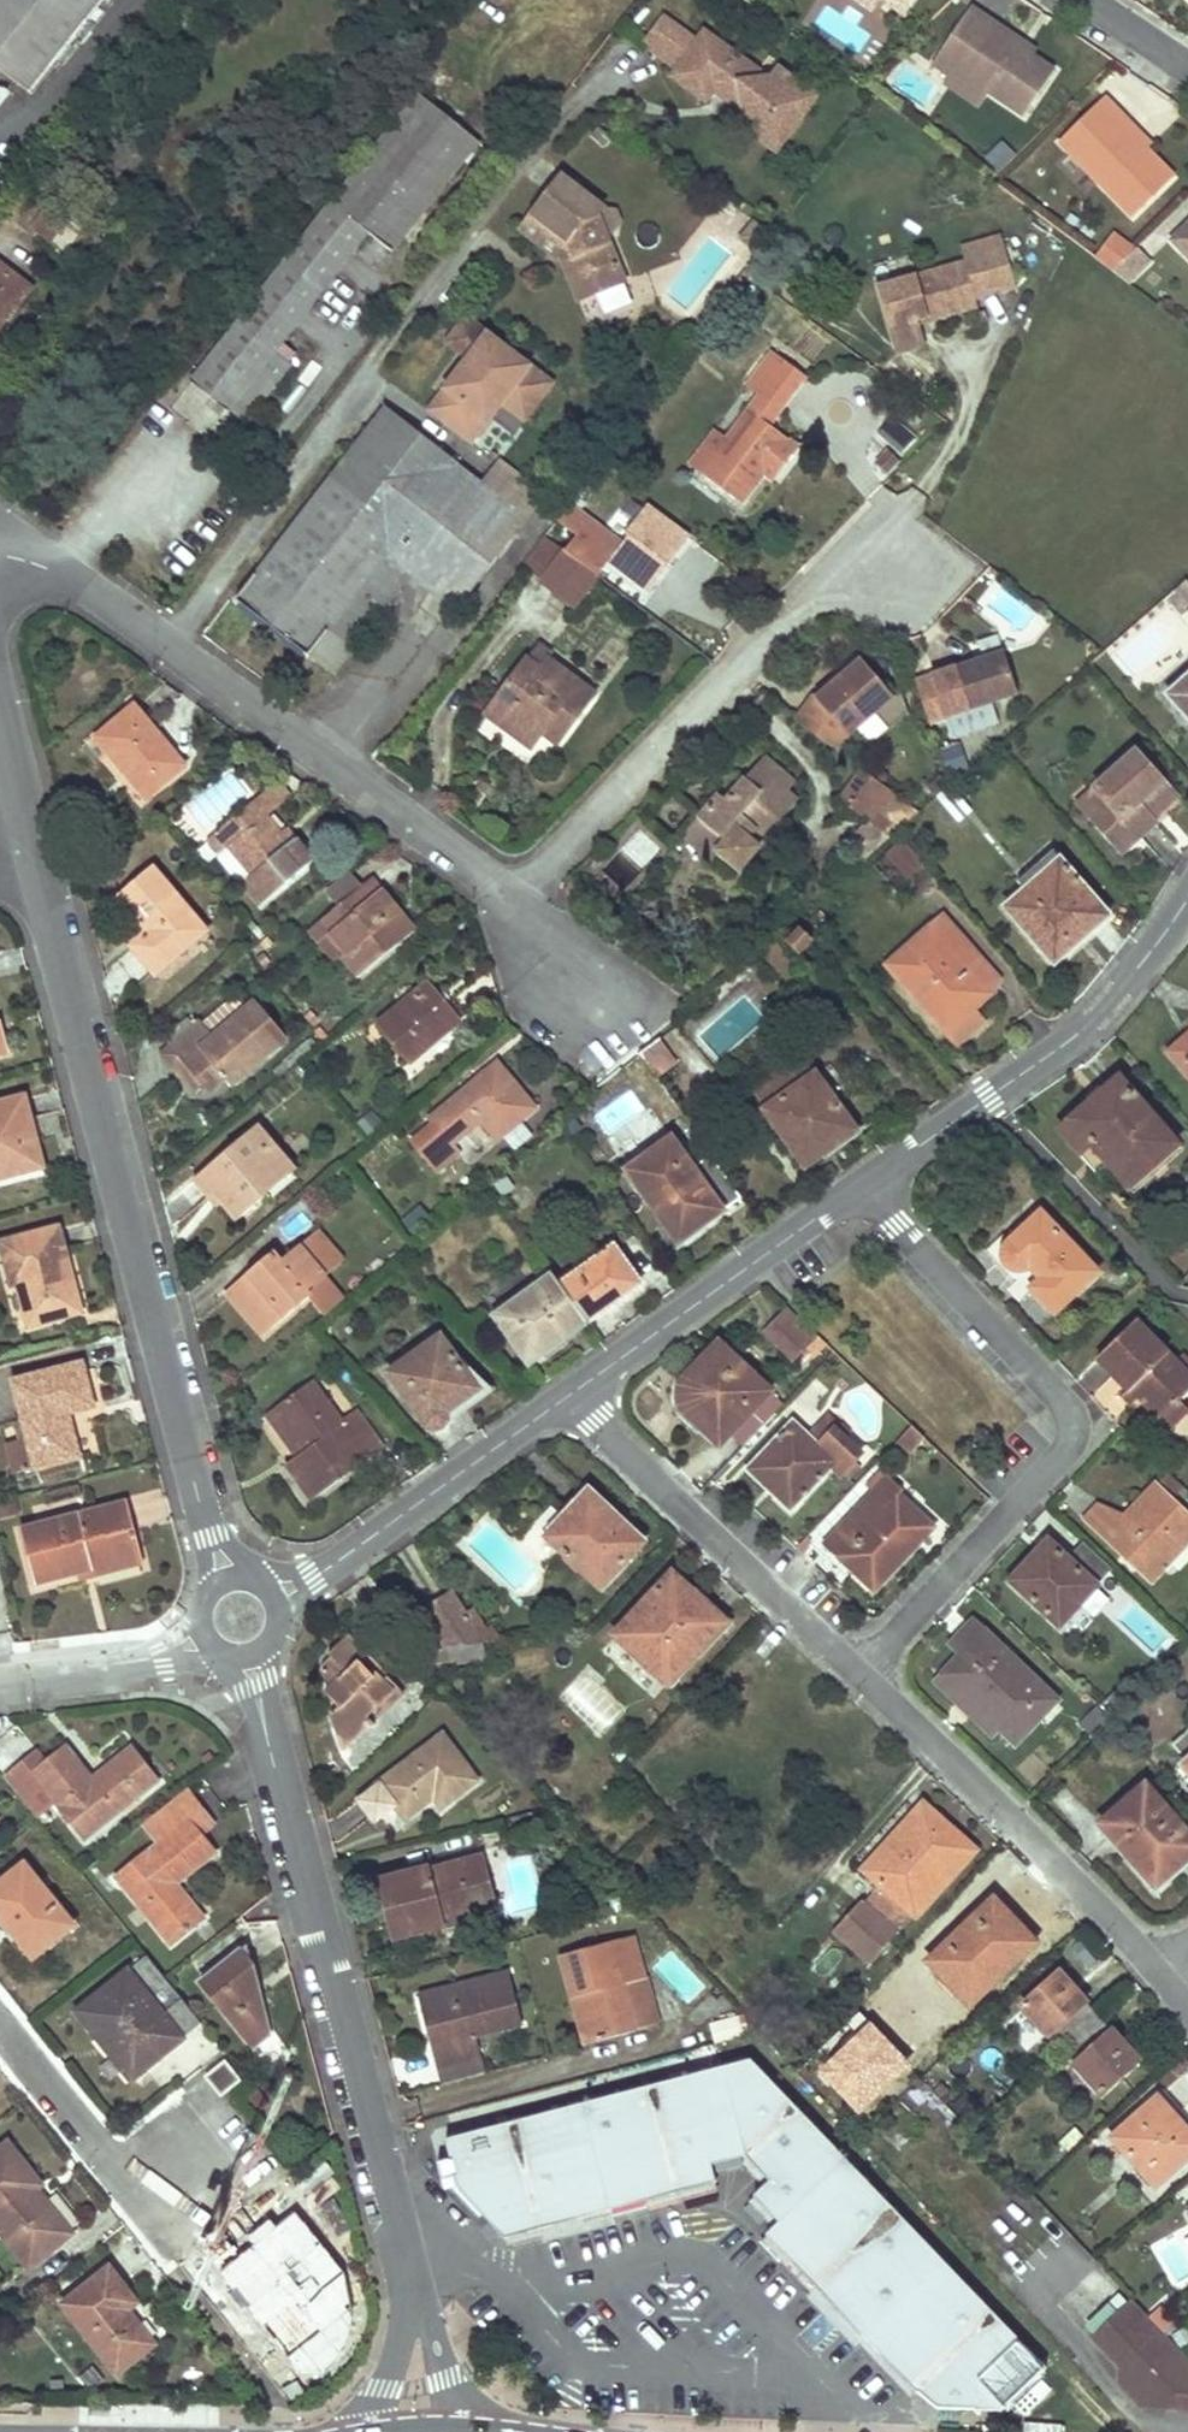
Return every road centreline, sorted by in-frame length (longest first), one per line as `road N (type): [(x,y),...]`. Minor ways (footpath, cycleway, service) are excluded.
road 1 (residential): [(239,1618),(209,1539),(27,841)]
road 2 (residential): [(0,548),(63,571),(516,901),(587,997)]
road 3 (residential): [(411,2300),(239,1618)]
road 4 (residential): [(867,1181),(893,1224),(1049,1384),(1073,1421),(1063,1454),(859,1673)]
road 5 (residential): [(867,1181),(1080,1033),(1187,897)]
road 6 (residential): [(859,1673),(1064,1865),(1159,1968)]
road 7 (residential): [(239,1618),(313,1580),(571,1395)]
road 8 (residential): [(571,1395),(859,1673)]
road 9 (residential): [(571,1395),(867,1181)]
road 10 (residential): [(0,2028),(133,2183),(191,2182)]
road 11 (residential): [(0,1676),(150,1658),(239,1618)]
road 12 (residential): [(480,2426),(446,2379),(411,2300)]
road 13 (residential): [(411,2300),(363,2431)]
road 14 (residential): [(1085,0),(1187,69)]

